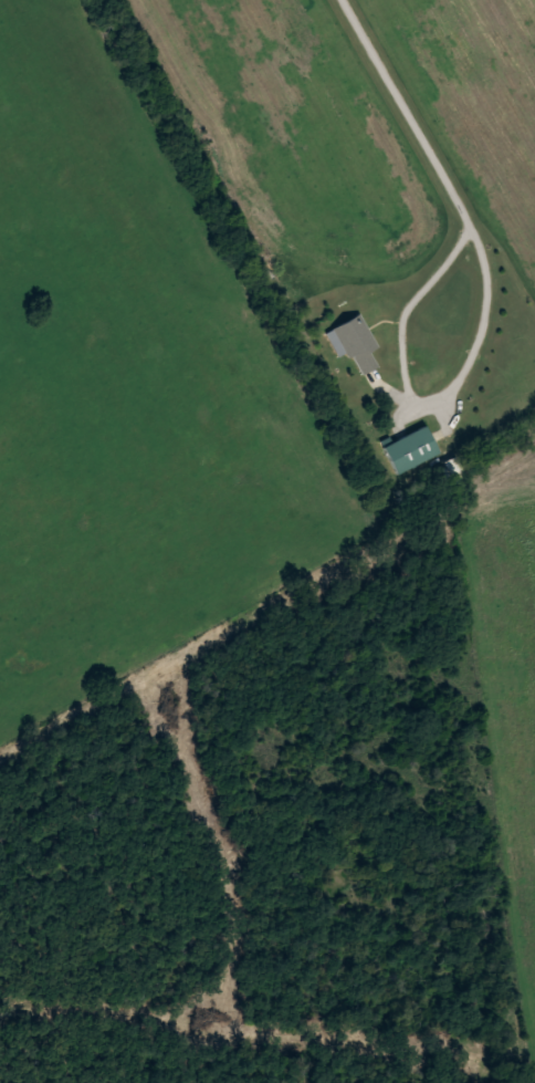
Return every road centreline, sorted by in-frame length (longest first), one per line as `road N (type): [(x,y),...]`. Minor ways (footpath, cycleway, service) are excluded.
road 1 (residential): [(433,408),(455,394),(484,335),(491,287),(473,238),(340,0)]

